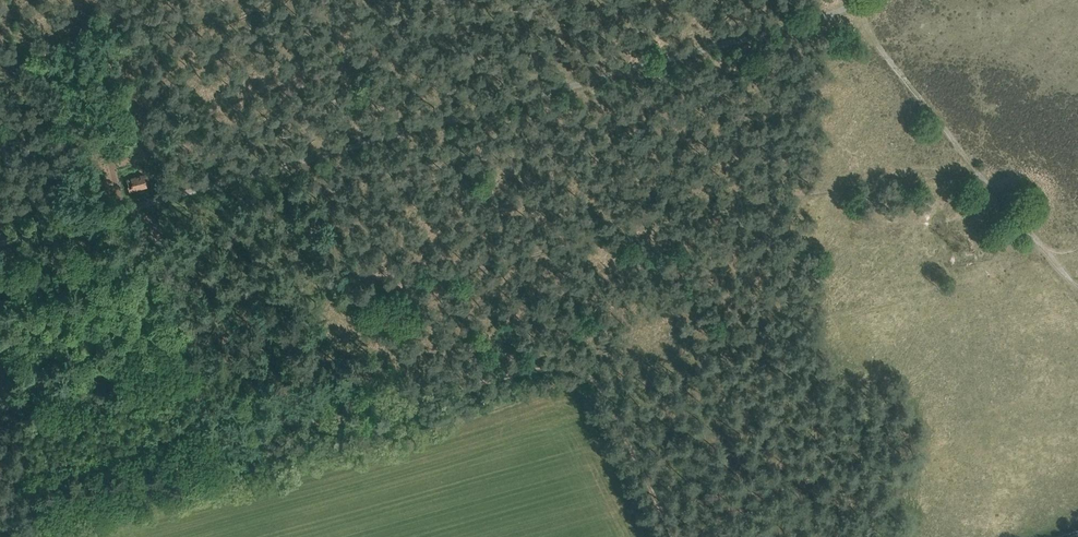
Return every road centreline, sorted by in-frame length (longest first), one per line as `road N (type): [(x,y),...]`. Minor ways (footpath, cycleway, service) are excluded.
road 1 (track): [(144,204),(192,385),(250,414),(291,421),(357,416),(492,376),(567,369),(597,385),(673,536)]
road 2 (track): [(1052,257),(859,18),(858,5)]
road 3 (track): [(131,209),(111,165),(88,139),(0,69)]
road 4 (track): [(0,391),(36,536)]

